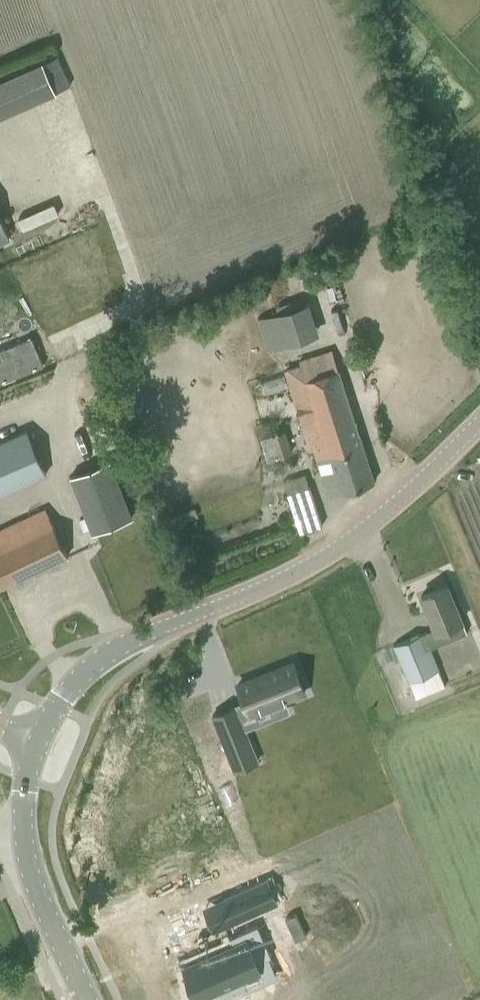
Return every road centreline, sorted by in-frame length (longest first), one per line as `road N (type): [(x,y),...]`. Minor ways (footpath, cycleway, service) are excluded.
road 1 (tertiary): [(37,743),(53,707),(94,666),(130,642),(281,581),(346,541),(479,422)]
road 2 (tertiary): [(89,999),(28,868),(25,778),(37,743)]

